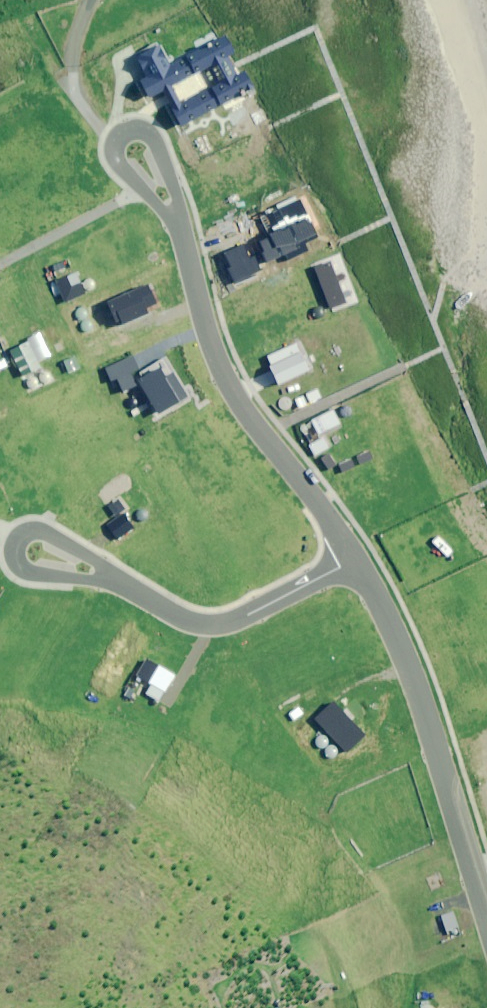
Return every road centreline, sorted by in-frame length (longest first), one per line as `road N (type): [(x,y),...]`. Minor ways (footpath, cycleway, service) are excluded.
road 1 (residential): [(486,915),(411,663),(359,562)]
road 2 (residential): [(359,562),(236,396),(182,236)]
road 3 (residential): [(359,562),(216,625),(177,617),(117,583)]
road 4 (residential): [(182,236),(120,164),(115,144),(123,132),(140,128),(153,137),(178,203)]
road 5 (track): [(115,144),(74,95),(71,53),(96,0)]
road 6 (residential): [(117,583),(27,570),(18,560),(20,539)]

